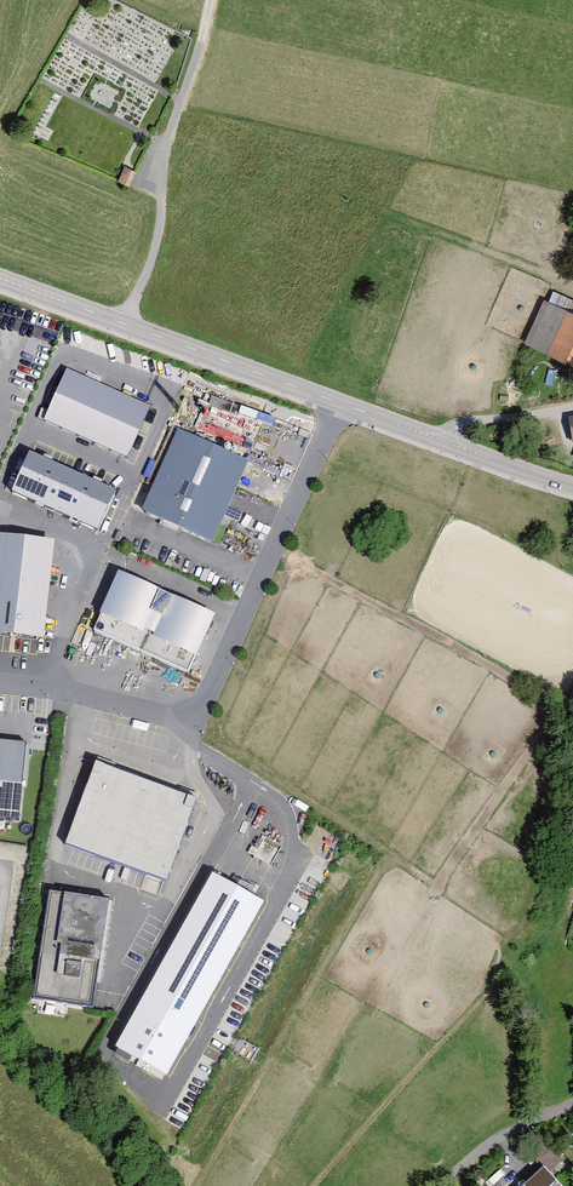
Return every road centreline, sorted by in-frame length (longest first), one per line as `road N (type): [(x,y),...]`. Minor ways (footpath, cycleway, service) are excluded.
road 1 (tertiary): [(0,279),(572,486)]
road 2 (track): [(211,0),(161,161),(160,242),(125,324)]
road 3 (residential): [(441,1185),(498,1140),(572,1106)]

